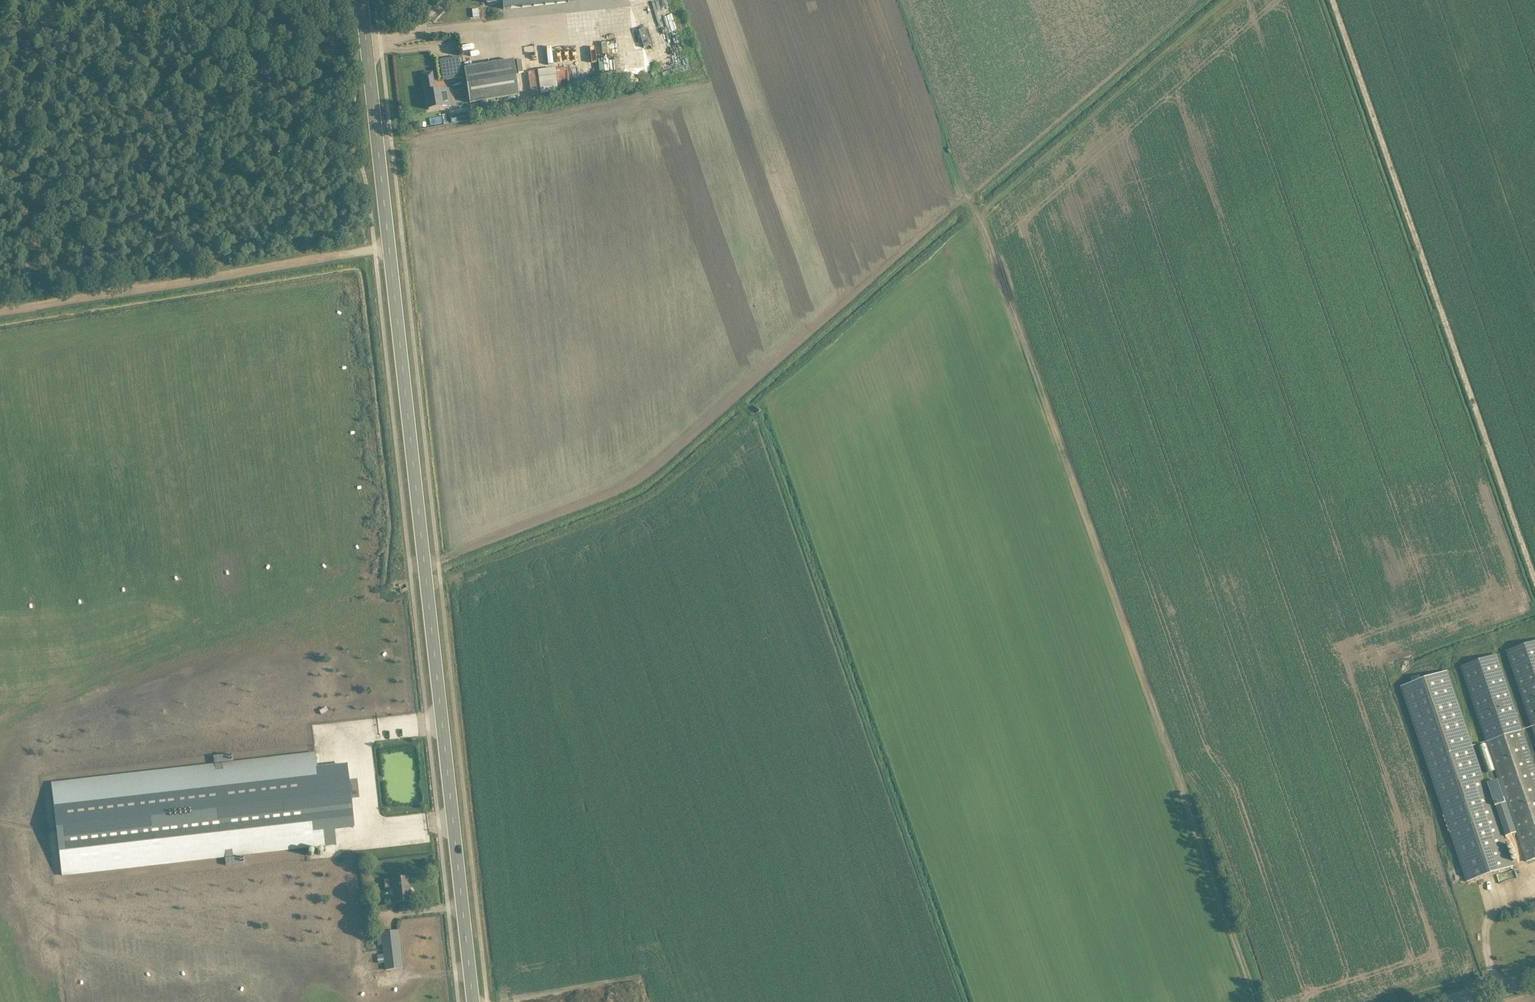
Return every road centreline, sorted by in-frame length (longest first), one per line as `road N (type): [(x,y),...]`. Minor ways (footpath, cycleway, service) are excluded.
road 1 (track): [(1259,1001),(909,0)]
road 2 (primary): [(473,1001),(363,0)]
road 3 (track): [(1534,571),(1334,0)]
road 4 (track): [(0,312),(393,251)]

